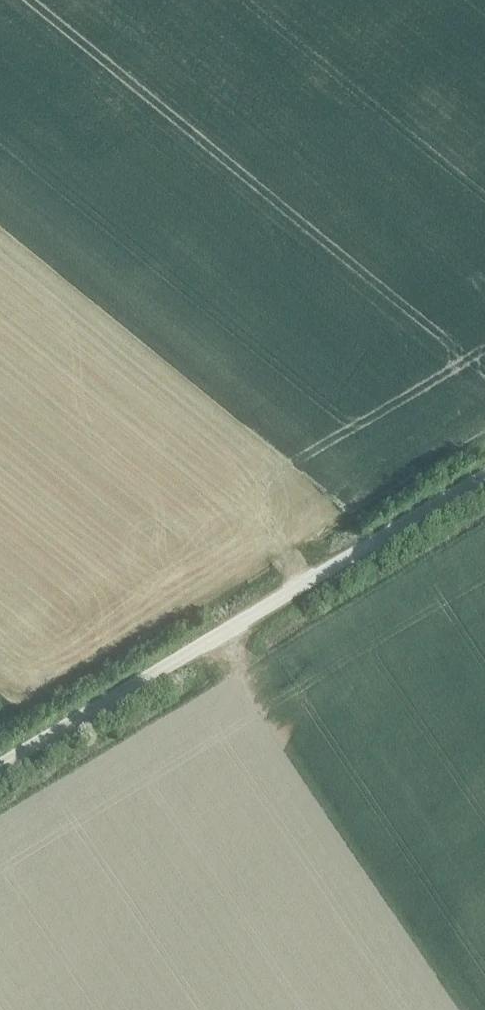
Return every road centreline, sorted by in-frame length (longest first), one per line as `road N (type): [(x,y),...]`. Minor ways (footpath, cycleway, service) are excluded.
road 1 (unclassified): [(484,476),(0,769)]

